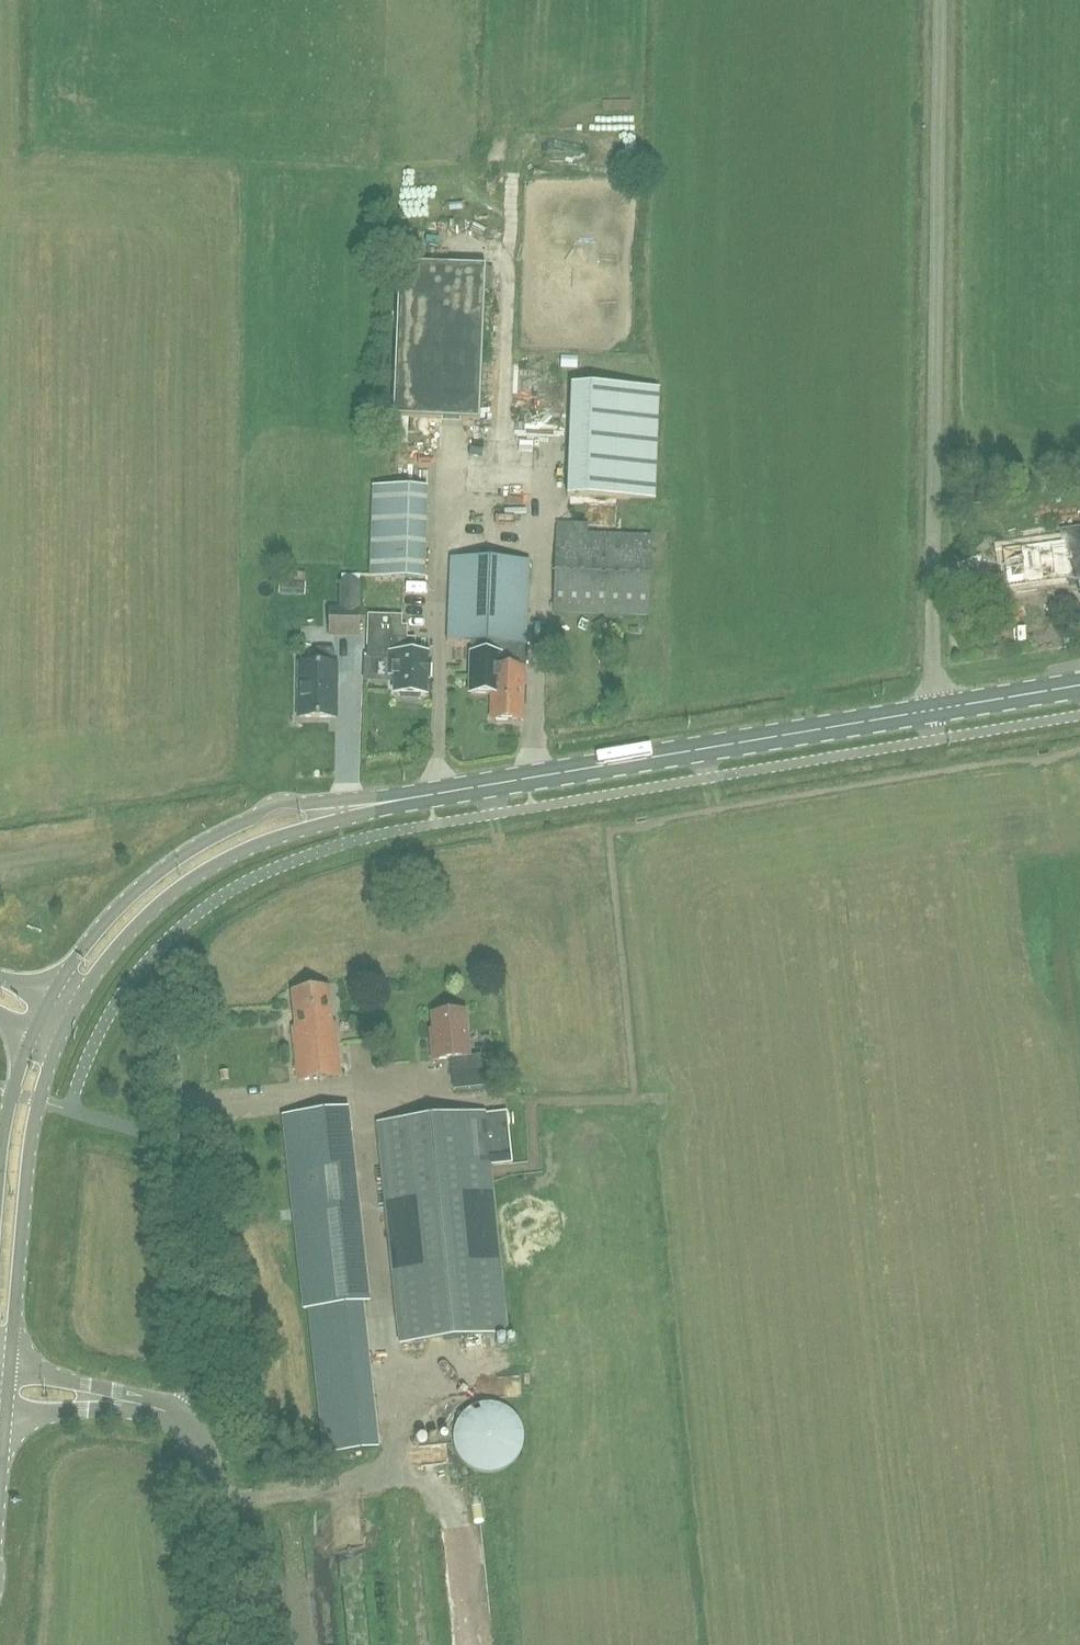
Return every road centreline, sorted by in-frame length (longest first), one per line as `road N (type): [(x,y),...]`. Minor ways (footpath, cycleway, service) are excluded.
road 1 (secondary): [(387,803),(1079,684)]
road 2 (secondary): [(387,803),(276,804),(203,843),(125,901),(40,1015)]
road 3 (unclassified): [(178,1419),(204,1367),(166,1004)]
road 4 (secondary): [(63,1027),(128,932),(205,869),(387,803)]
road 5 (secondary): [(7,1393),(28,1155),(63,1027)]
road 6 (unclassified): [(233,1644),(215,1474),(178,1419)]
road 7 (secondary): [(40,1015),(12,1092),(0,1161)]

